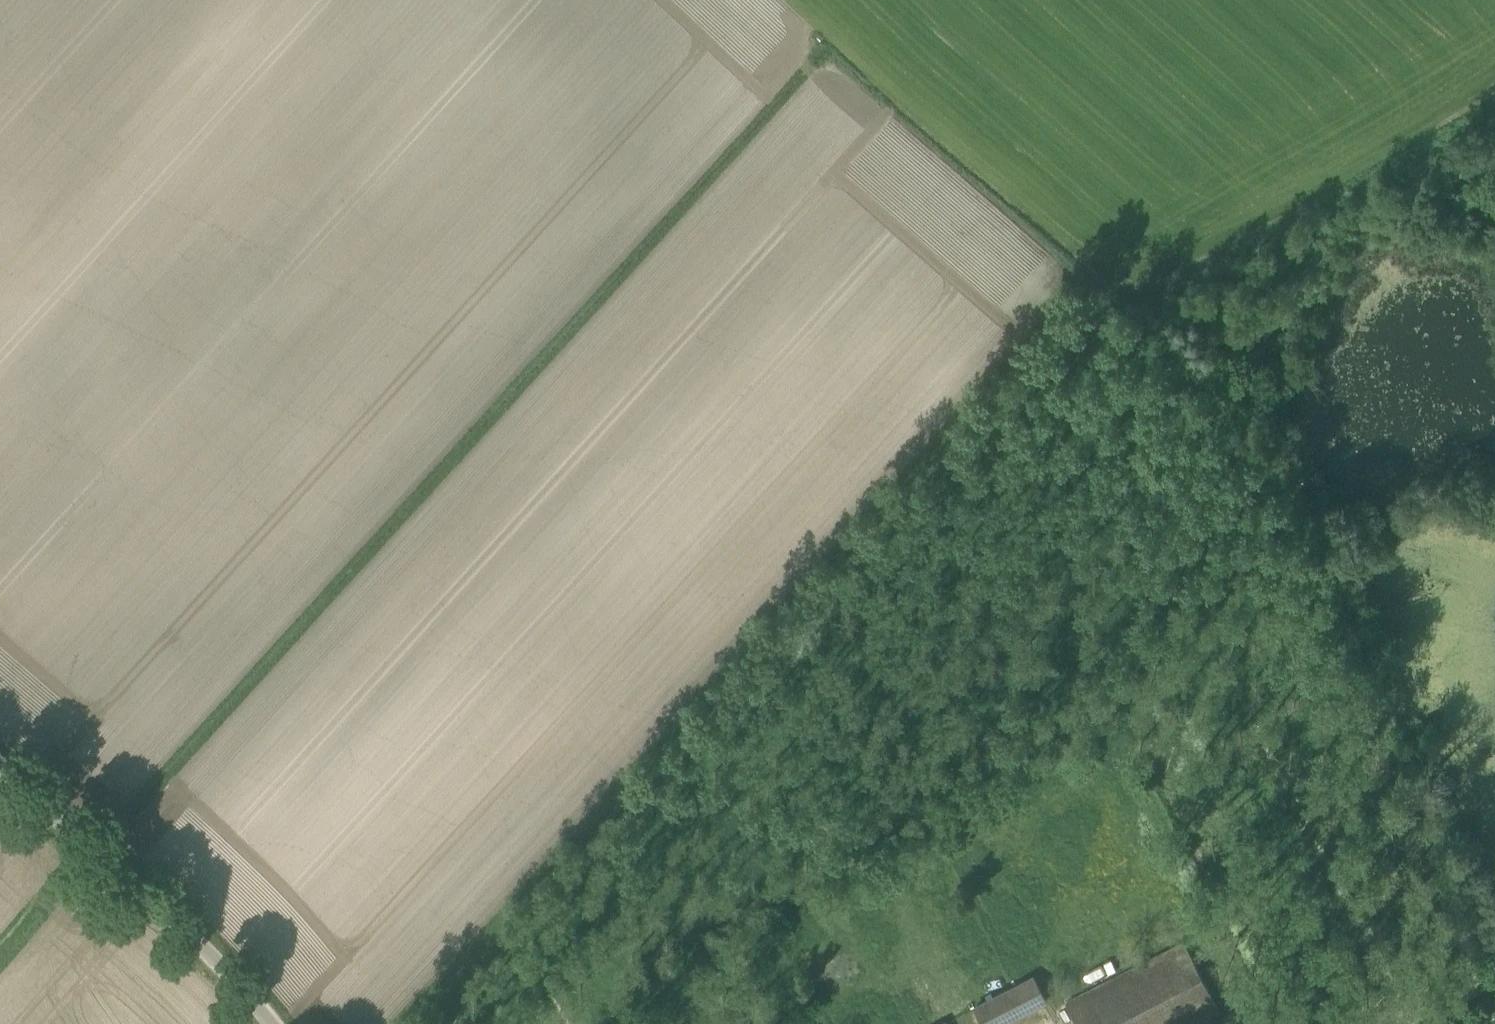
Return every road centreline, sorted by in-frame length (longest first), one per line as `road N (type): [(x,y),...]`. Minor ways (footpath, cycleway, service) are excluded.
road 1 (unclassified): [(273,1023),(0,761)]

